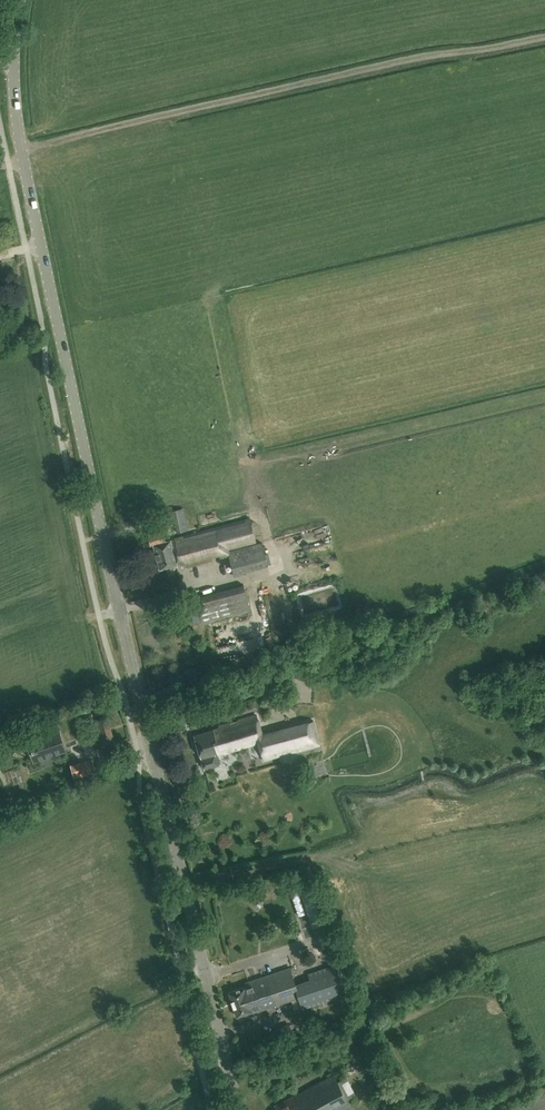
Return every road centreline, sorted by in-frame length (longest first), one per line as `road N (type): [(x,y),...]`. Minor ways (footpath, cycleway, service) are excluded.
road 1 (secondary): [(237,1109),(23,160),(14,67),(21,0)]
road 2 (track): [(21,147),(544,36)]
road 3 (track): [(318,856),(184,885)]

